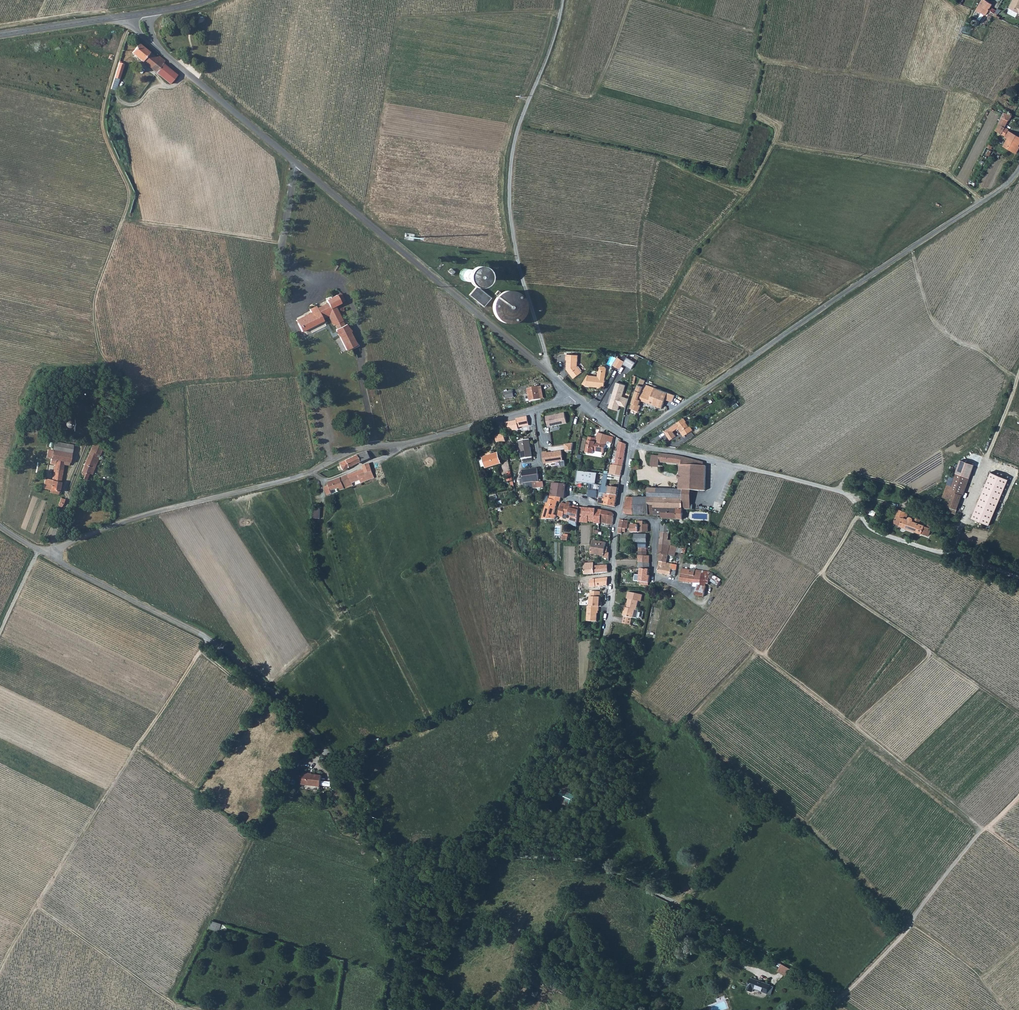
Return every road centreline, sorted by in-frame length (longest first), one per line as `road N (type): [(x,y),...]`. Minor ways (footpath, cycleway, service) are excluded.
road 1 (unclassified): [(393,1009),(389,862),(334,761),(287,705),(211,640),(49,555)]
road 2 (residential): [(154,44),(573,398)]
road 3 (unclassified): [(56,550),(133,519),(301,478),(367,447),(405,445),(573,398)]
road 4 (track): [(389,862),(415,854),(595,861),(842,996)]
road 5 (residential): [(1018,170),(630,440)]
road 6 (track): [(131,16),(103,115),(130,195),(94,300),(96,338),(118,398),(88,446)]
road 7 (track): [(980,202),(931,169),(774,142),(737,218),(876,272)]
road 8 (track): [(211,640),(0,970)]
road 9 (track): [(549,374),(514,237),(512,165),(564,0)]
road 10 (track): [(658,0),(754,33),(755,58),(970,92),(996,103)]
road 11 (track): [(268,687),(342,622),(467,540),(489,535),(512,551)]
road 12 (track): [(983,829),(764,656)]
road 13 (residential): [(861,513),(839,490),(632,444)]
road 14 (track): [(1018,714),(821,573)]
road 15 (track): [(275,798),(207,921),(171,998),(173,1009)]
road 16 (track): [(983,829),(908,929),(842,996)]
road 17 (track): [(1018,374),(950,552)]
road 18 (track): [(193,1009),(36,906)]
road 19 (track): [(910,248),(931,317),(1017,379)]
road 20 (track): [(861,513),(764,656)]
road 21 (residential): [(861,513),(878,532),(1018,576)]
road 22 (track): [(126,212),(148,224),(283,242)]
road 23 (residential): [(701,607),(654,578),(655,520),(619,516)]
road 24 (tertiary): [(0,36),(131,16)]
road 25 (track): [(1008,1009),(977,970),(912,922)]
road 26 (residential): [(605,642),(619,516)]

